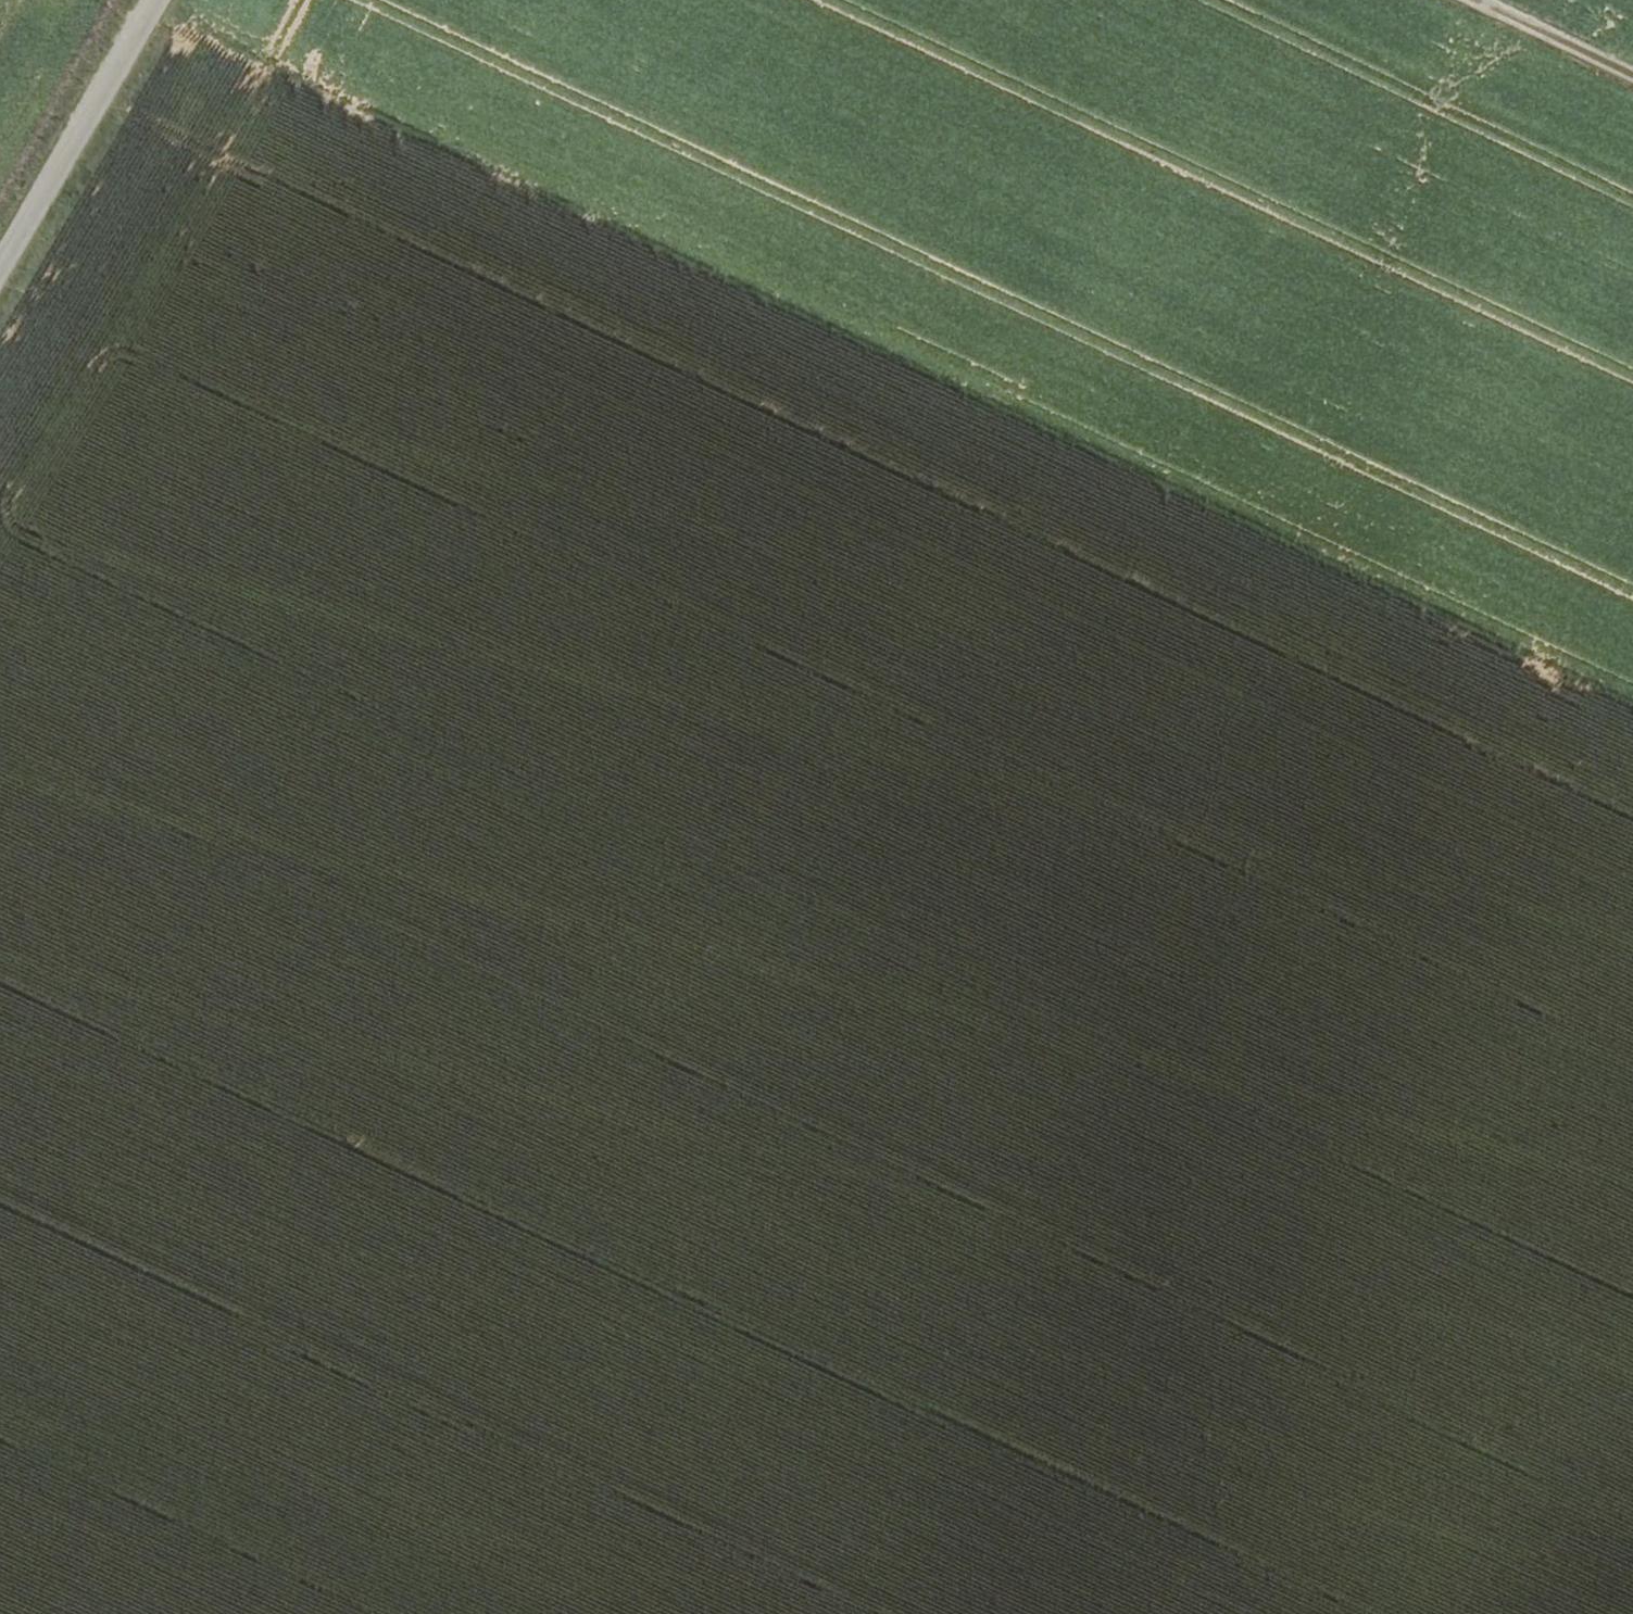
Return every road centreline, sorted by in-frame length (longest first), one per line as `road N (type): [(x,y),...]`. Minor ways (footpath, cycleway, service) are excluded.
road 1 (unclassified): [(0,249),(146,0)]
road 2 (track): [(1487,0),(1632,70)]

